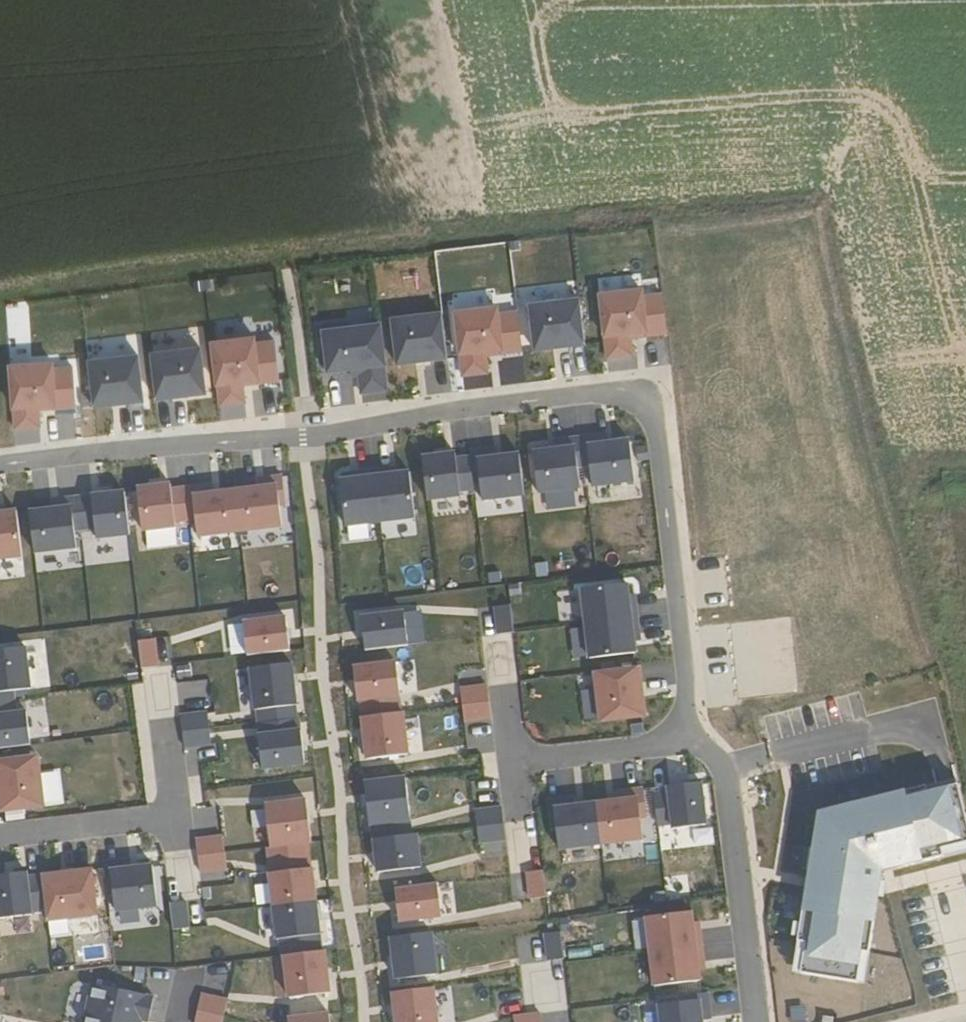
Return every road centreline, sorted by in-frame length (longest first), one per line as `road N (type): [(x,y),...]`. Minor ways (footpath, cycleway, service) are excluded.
road 1 (residential): [(697,744),(664,410),(625,386),(0,462)]
road 2 (residential): [(766,1021),(733,770),(711,746),(697,744)]
road 3 (residential): [(697,744),(516,763)]
road 4 (residential): [(0,837),(180,815)]
road 5 (residential): [(180,815),(163,673)]
road 6 (residential): [(516,763),(501,638)]

